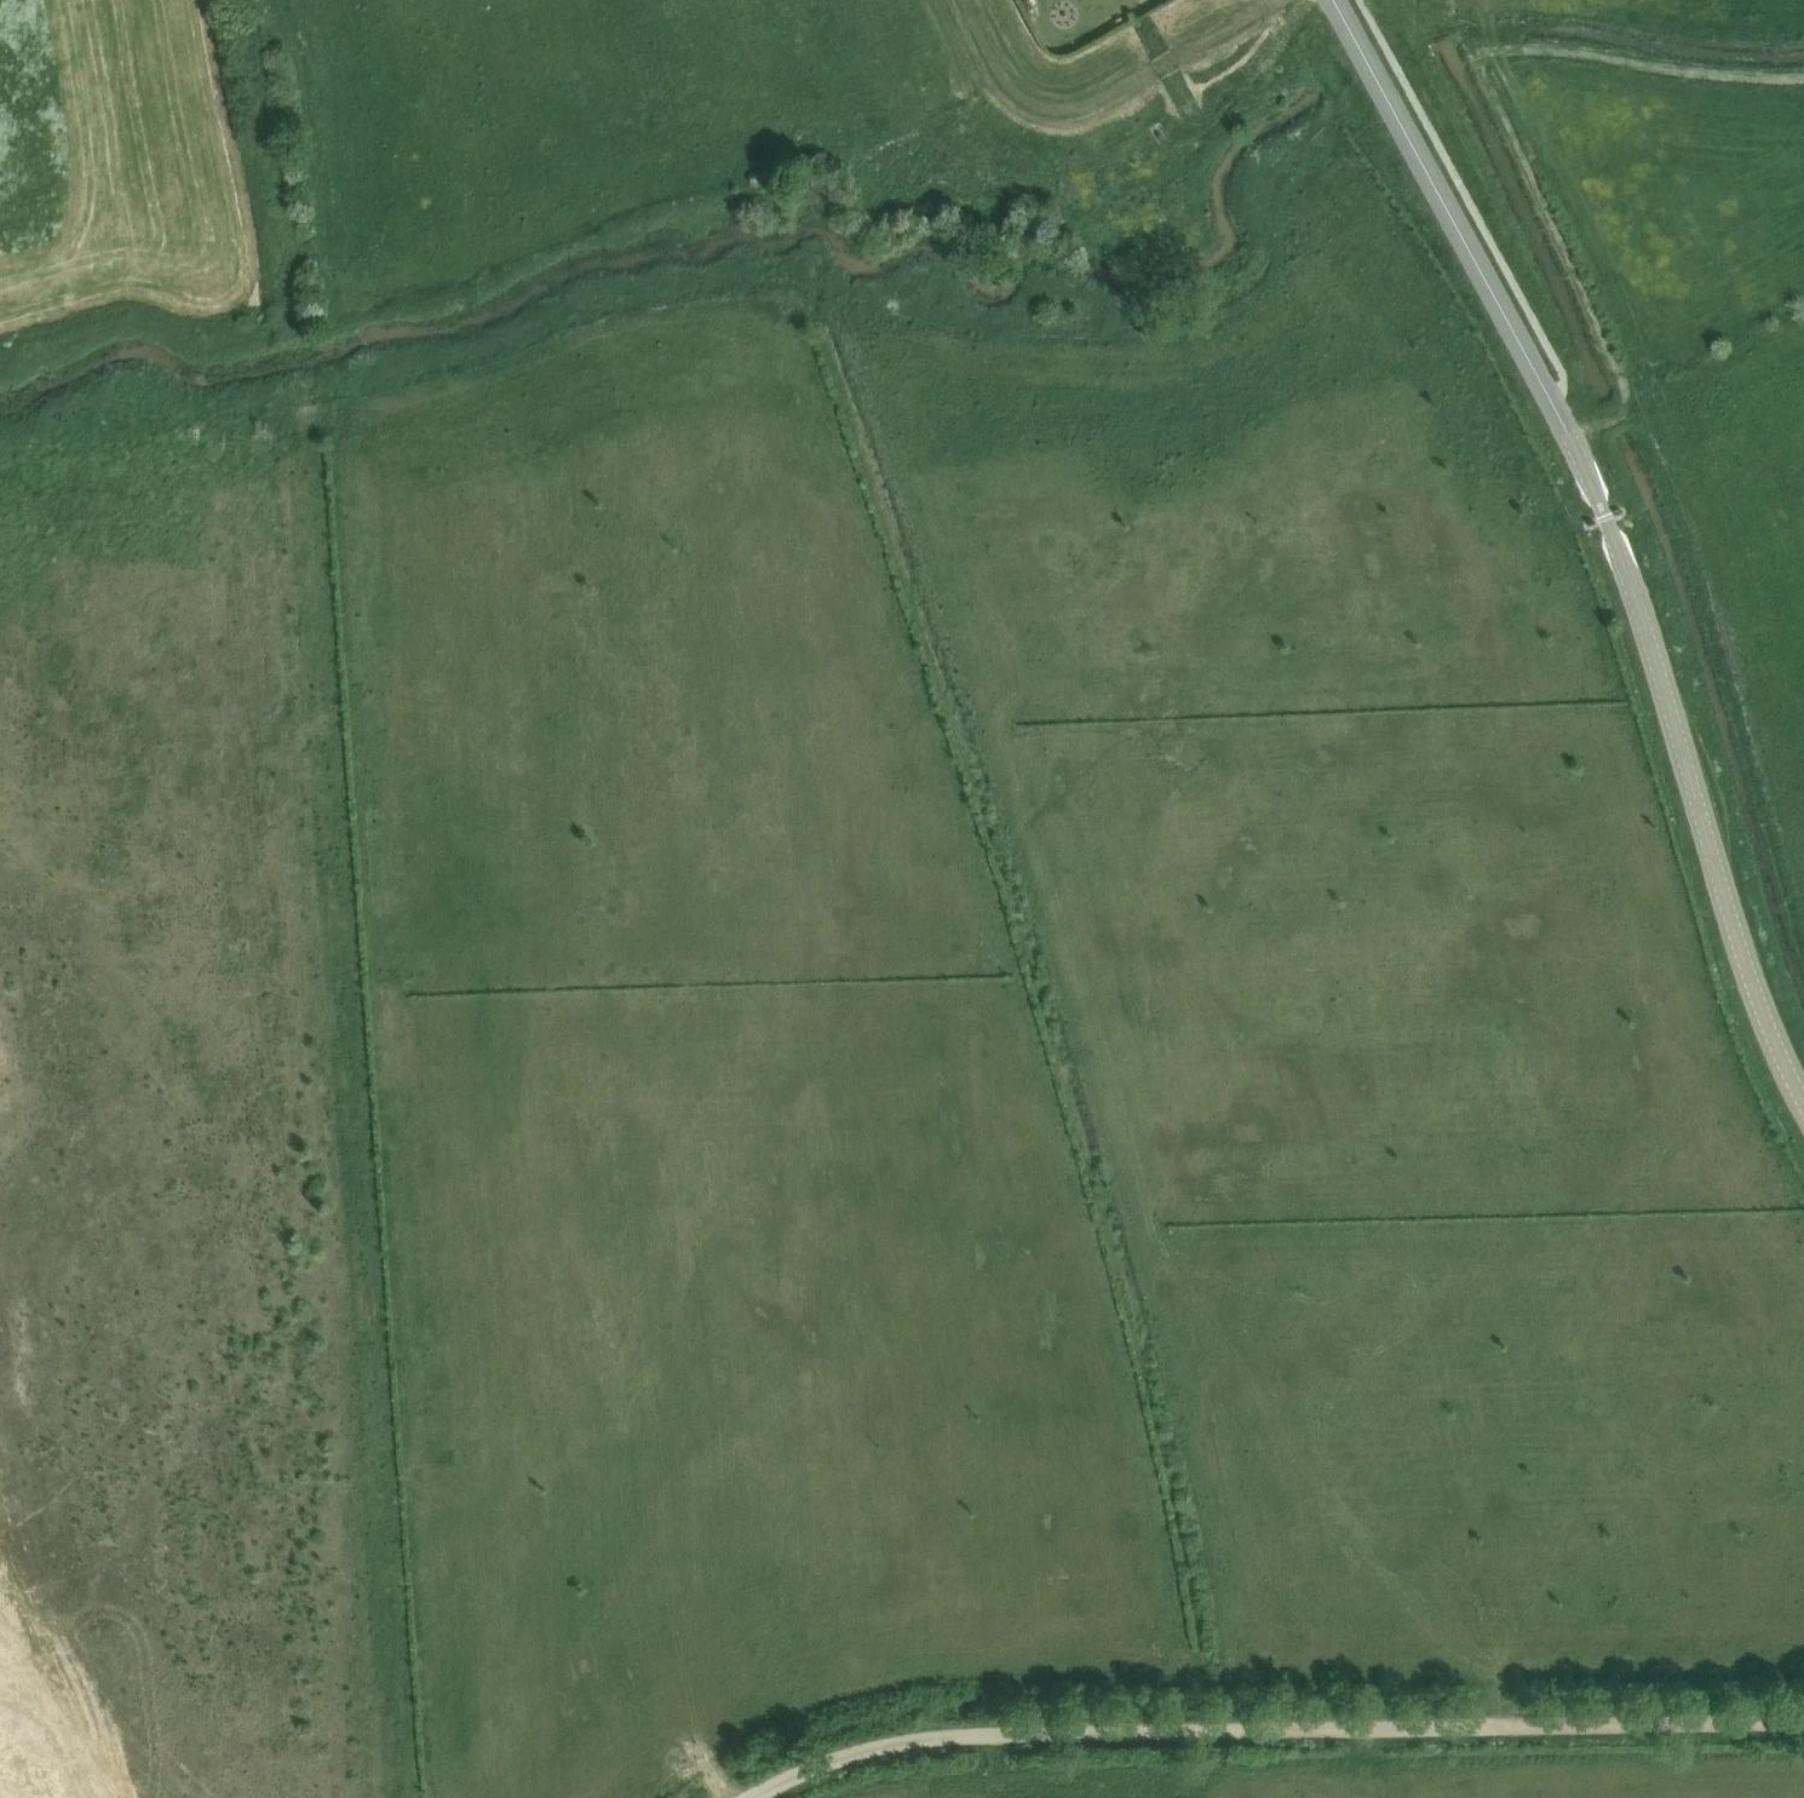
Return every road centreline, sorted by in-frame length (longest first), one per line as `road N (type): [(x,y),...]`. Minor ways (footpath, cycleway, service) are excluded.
road 1 (tertiary): [(1803,1101),(1740,943),(1652,614),(1596,482),(1334,0)]
road 2 (track): [(746,1797),(804,1768),(921,1738),(1803,1721)]

